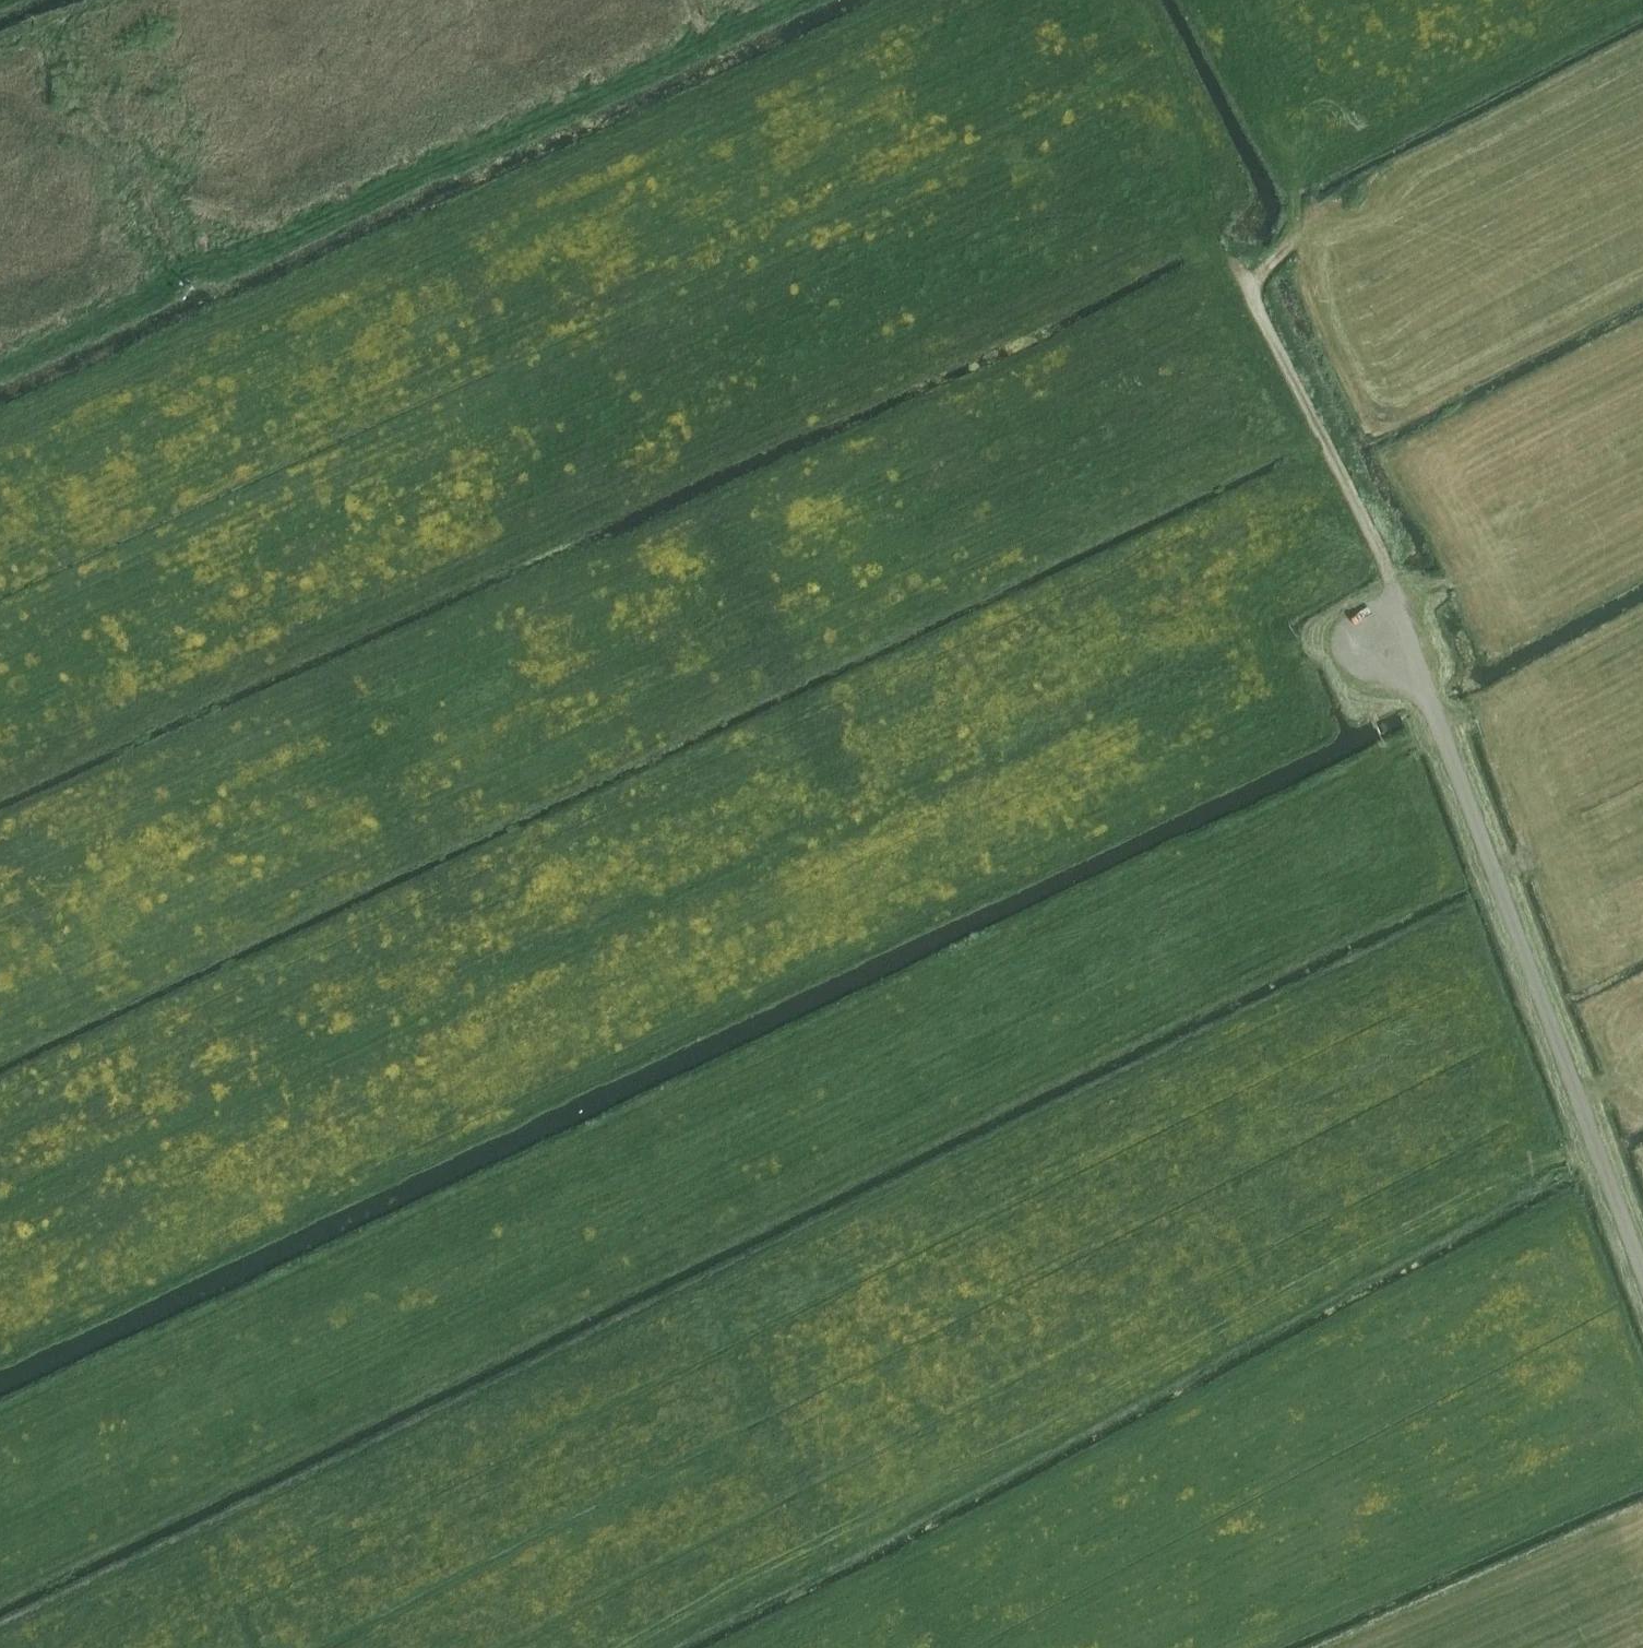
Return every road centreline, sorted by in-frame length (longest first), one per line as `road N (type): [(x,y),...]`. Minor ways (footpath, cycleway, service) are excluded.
road 1 (track): [(788,0),(0,368)]
road 2 (track): [(1517,66),(1292,180),(1300,230),(1255,288),(1398,584),(1396,632)]
road 3 (unclassified): [(1642,1293),(1396,632)]

